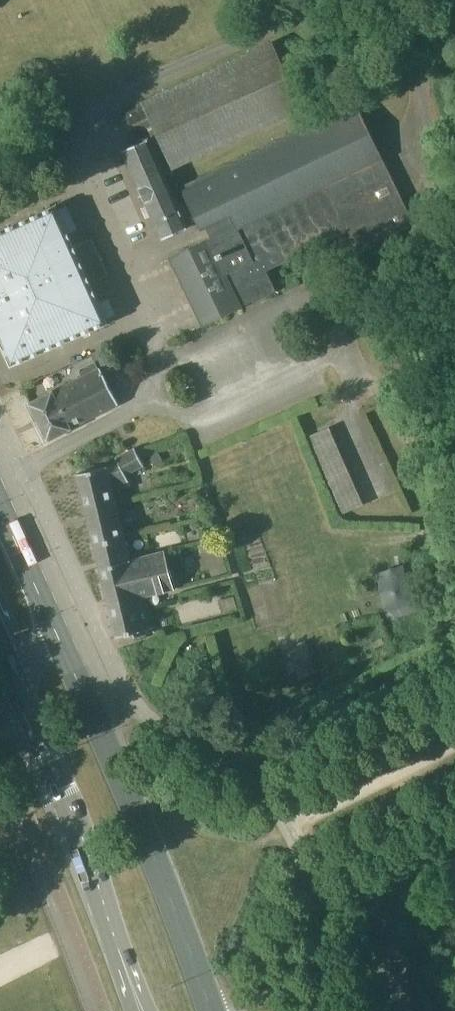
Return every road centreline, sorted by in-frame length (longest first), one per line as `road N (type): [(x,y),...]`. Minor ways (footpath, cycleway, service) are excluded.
road 1 (primary): [(213,1010),(0,504)]
road 2 (primary): [(0,645),(71,808),(145,1010)]

